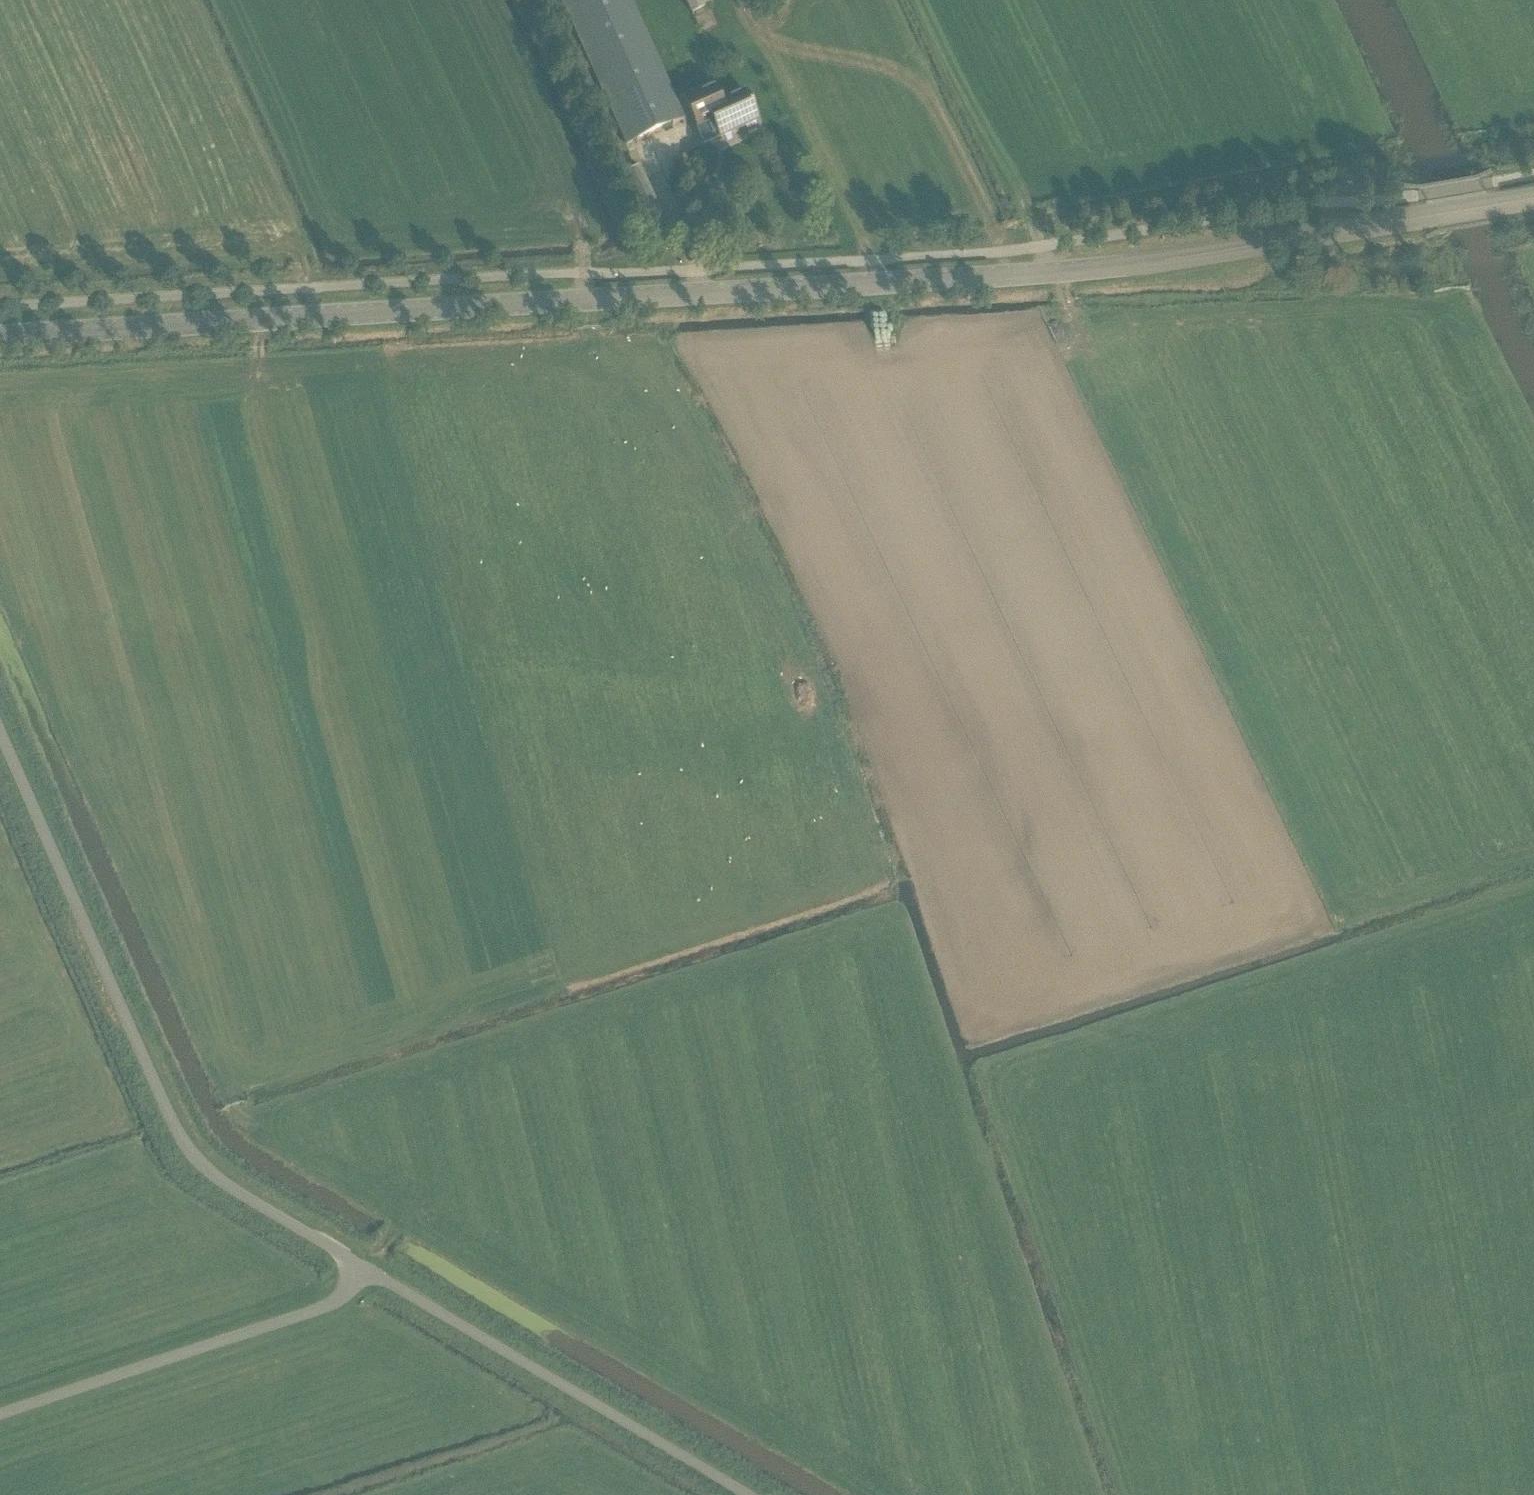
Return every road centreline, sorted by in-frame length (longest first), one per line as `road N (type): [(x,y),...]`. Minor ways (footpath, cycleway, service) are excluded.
road 1 (secondary): [(0,336),(1106,268),(1533,198)]
road 2 (unclassified): [(753,1494),(220,1187),(183,1138),(0,731)]
road 3 (track): [(747,0),(862,234),(869,283)]

